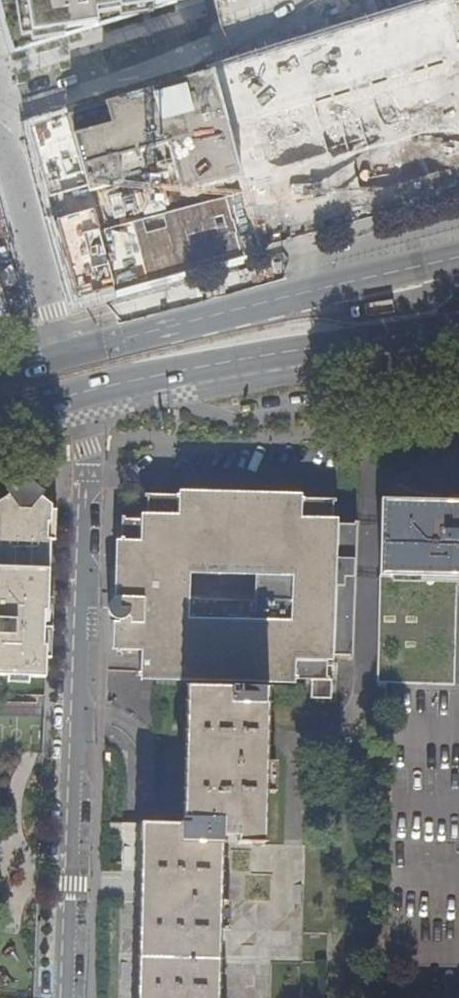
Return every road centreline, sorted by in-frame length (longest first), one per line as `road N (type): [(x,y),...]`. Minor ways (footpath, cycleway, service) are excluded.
road 1 (residential): [(68,997),(91,394)]
road 2 (primary): [(458,254),(0,377)]
road 3 (primary): [(91,394),(458,330)]
road 4 (residential): [(56,327),(15,134),(0,111)]

